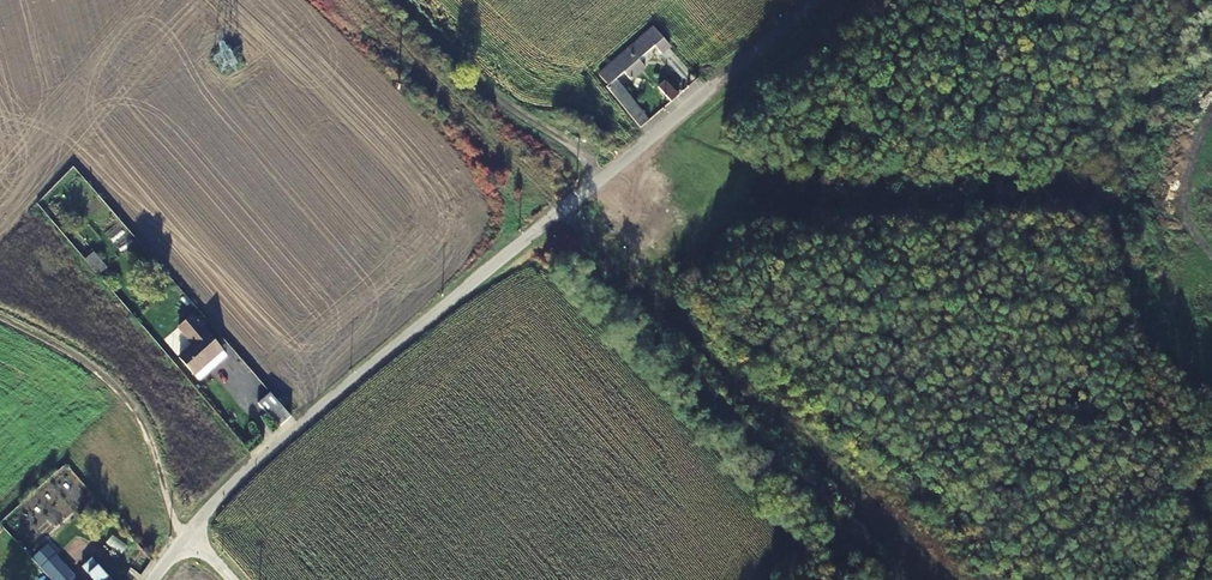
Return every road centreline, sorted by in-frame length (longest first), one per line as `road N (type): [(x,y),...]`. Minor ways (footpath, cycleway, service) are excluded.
road 1 (unclassified): [(817,0),(236,478),(186,541)]
road 2 (track): [(558,213),(590,249),(610,291),(887,579)]
road 3 (track): [(0,319),(128,393),(186,541)]
road 4 (track): [(398,0),(492,93),(607,176)]

